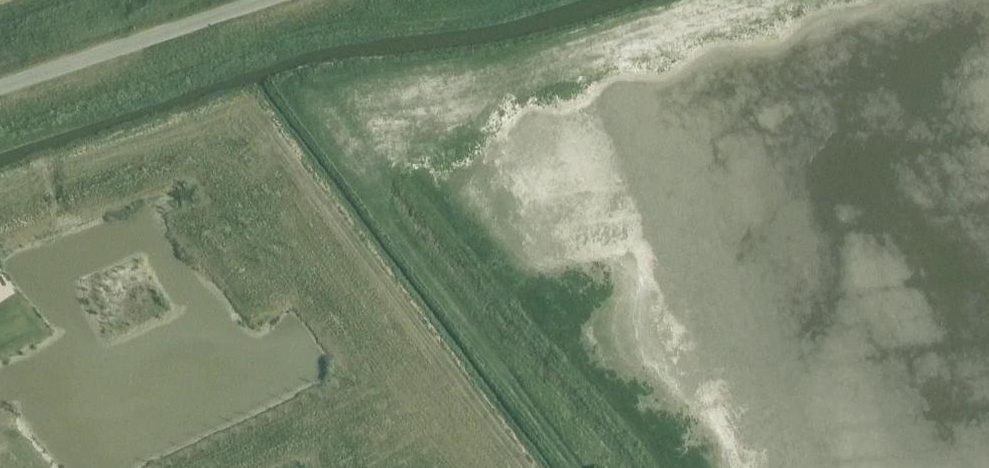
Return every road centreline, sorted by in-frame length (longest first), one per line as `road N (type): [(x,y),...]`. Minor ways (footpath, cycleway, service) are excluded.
road 1 (unclassified): [(0,90),(276,0)]

